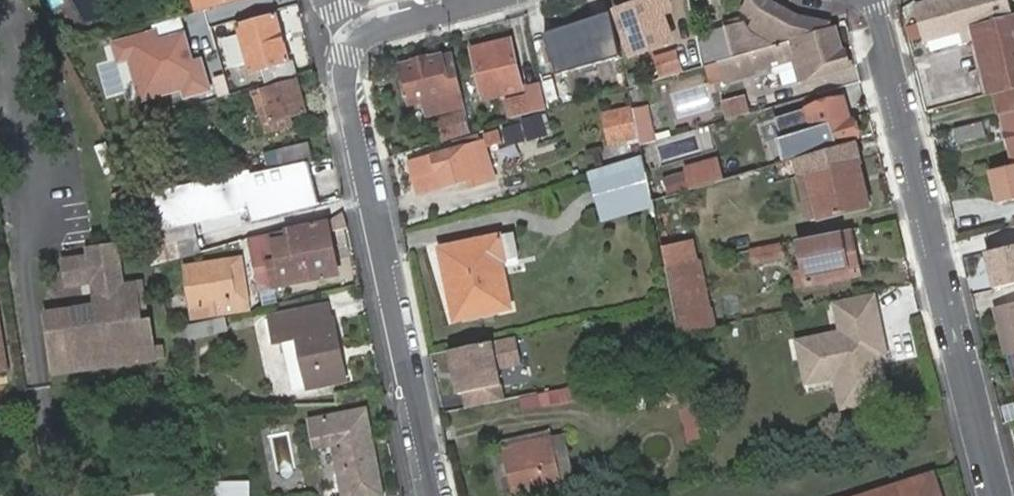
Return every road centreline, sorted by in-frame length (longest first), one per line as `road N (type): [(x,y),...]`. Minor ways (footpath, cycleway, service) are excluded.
road 1 (residential): [(876,0),(1000,495)]
road 2 (residential): [(436,495),(344,78),(359,34)]
road 3 (residential): [(359,34),(478,0)]

